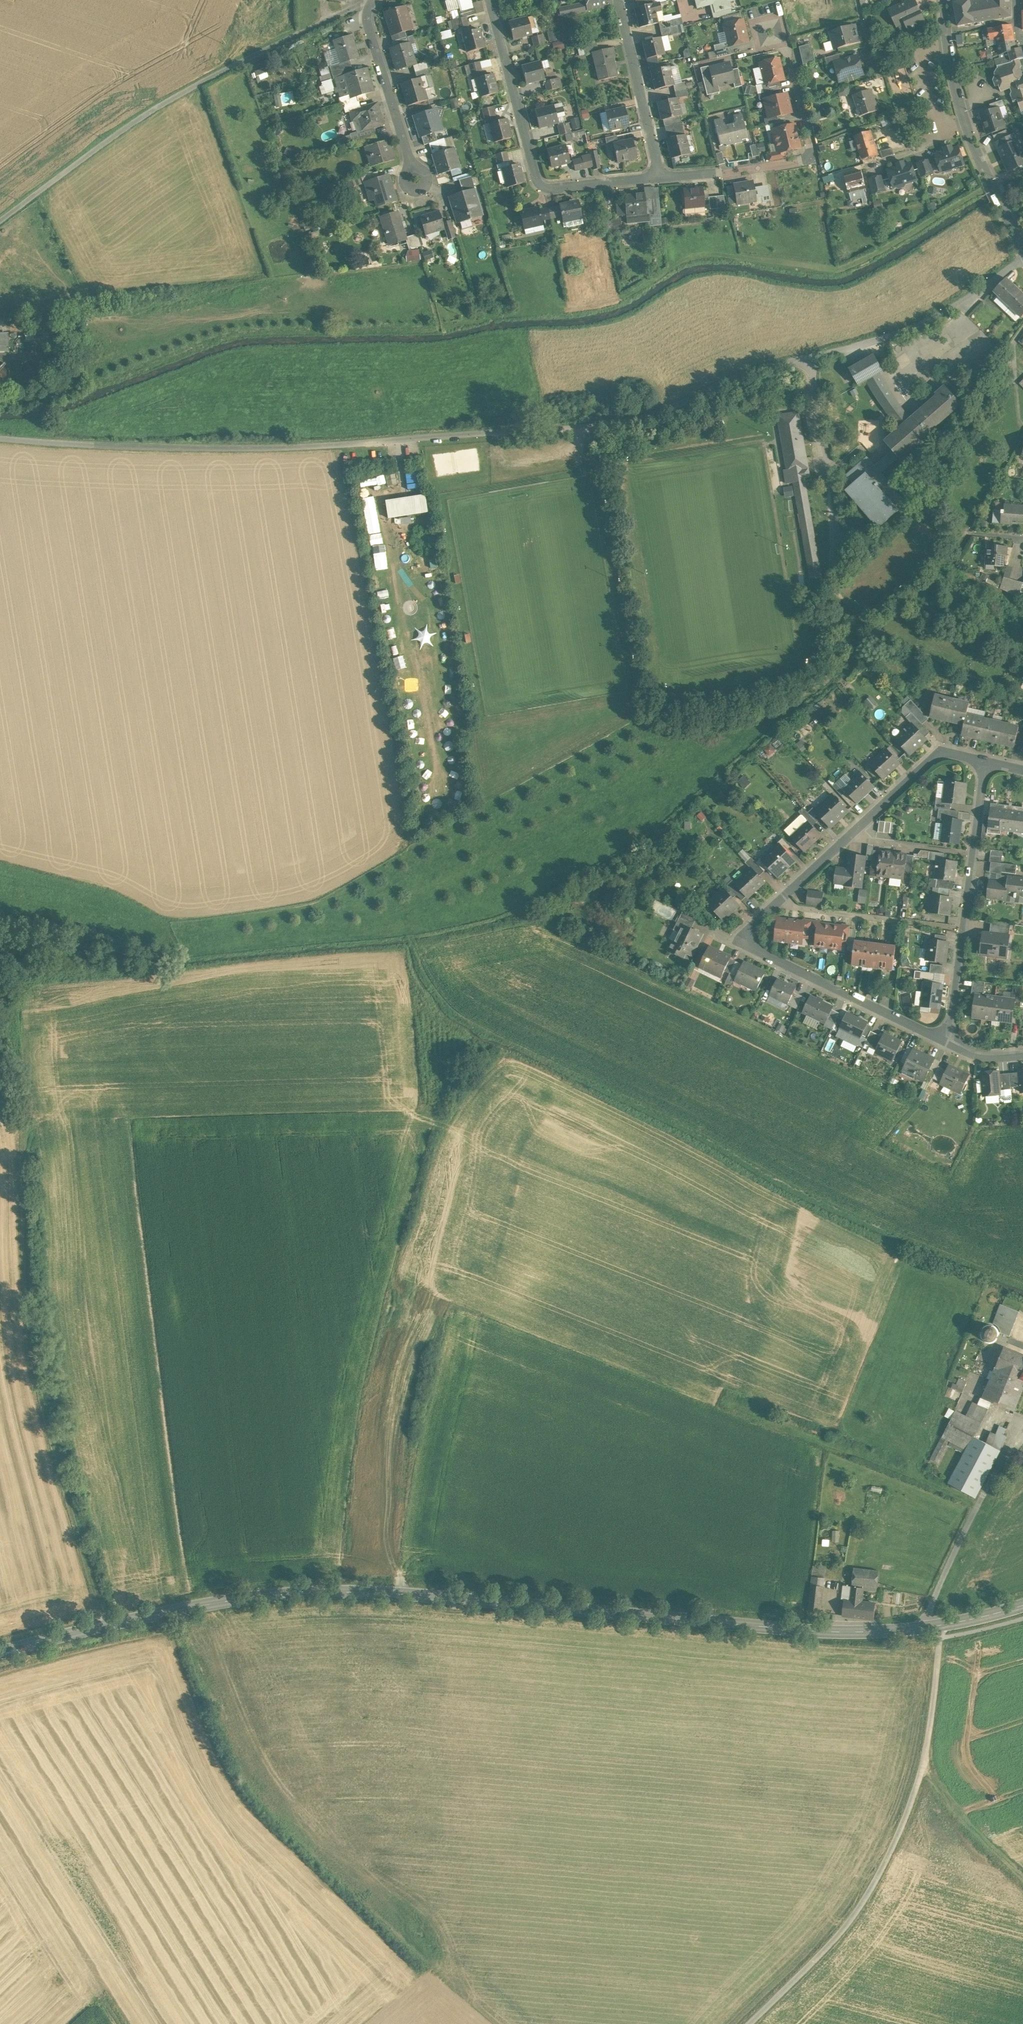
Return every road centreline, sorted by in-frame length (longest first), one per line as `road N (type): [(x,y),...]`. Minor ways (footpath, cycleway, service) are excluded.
road 1 (track): [(1022,257),(909,331),(721,384),(648,417),(247,449),(0,440)]
road 2 (secondary): [(0,1654),(210,1604),(350,1592),(861,1635),(1022,1609)]
road 3 (residential): [(940,1038),(746,941),(777,902),(940,753),(985,759)]
road 4 (track): [(941,1638),(923,1766),(892,1848),(838,1936),(750,2023)]
road 5 (track): [(369,0),(225,68),(129,125),(0,223)]
road 6 (residential): [(489,0),(539,183),(660,178)]
road 7 (residential): [(985,759),(951,1014),(940,1038)]
road 8 (tertiary): [(945,0),(965,121),(1022,248)]
road 9 (residential): [(724,173),(810,153),(790,44)]
road 10 (residential): [(375,0),(371,31),(419,188)]
road 11 (residential): [(617,0),(660,178)]

